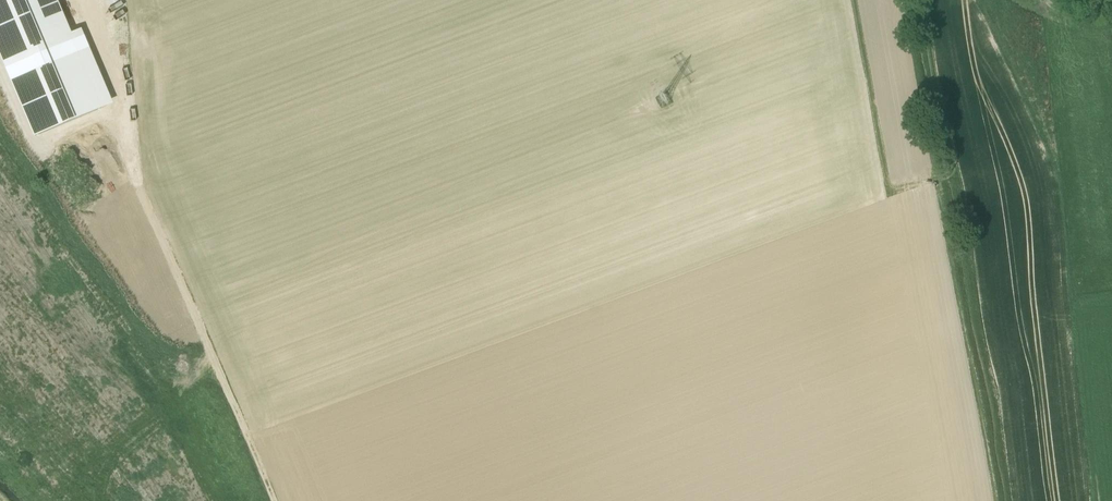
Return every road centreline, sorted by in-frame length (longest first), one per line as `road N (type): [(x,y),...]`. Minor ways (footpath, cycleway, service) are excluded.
road 1 (track): [(96,0),(129,158),(274,500)]

